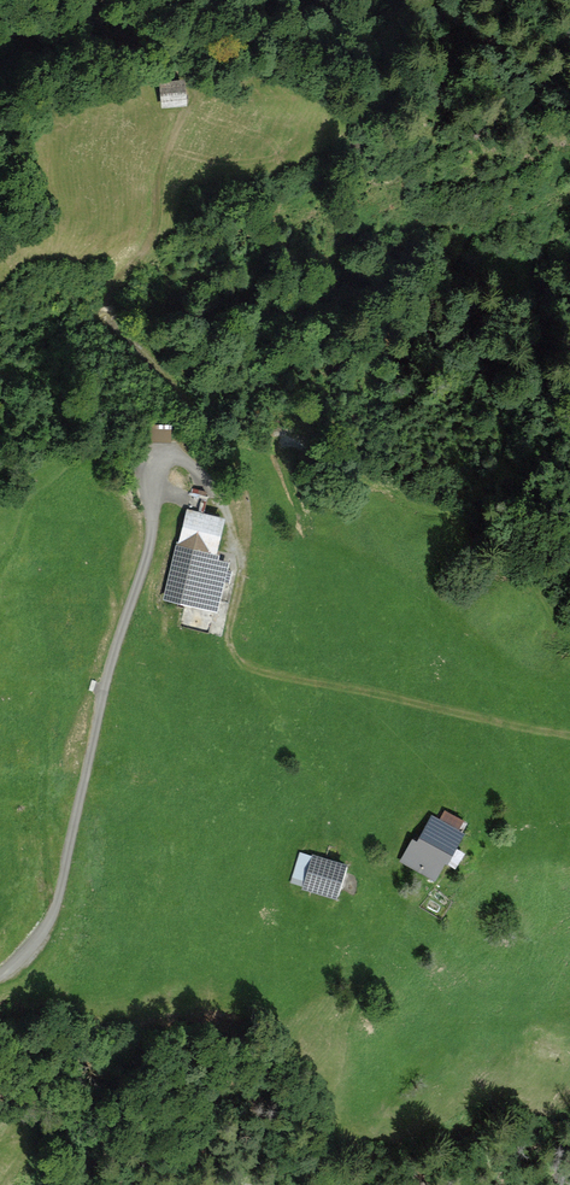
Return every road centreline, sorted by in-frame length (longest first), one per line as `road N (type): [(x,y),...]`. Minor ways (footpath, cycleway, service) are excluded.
road 1 (track): [(0,975),(24,956),(56,908),(102,700),(148,553),(144,476),(156,453),(182,457),(208,478),(230,518),(242,576),(228,644),(237,660),(340,692),(418,758),(426,772),(407,815)]
road 2 (track): [(240,558),(243,484),(217,434),(107,311),(110,289),(153,235),(164,156),(180,124)]

